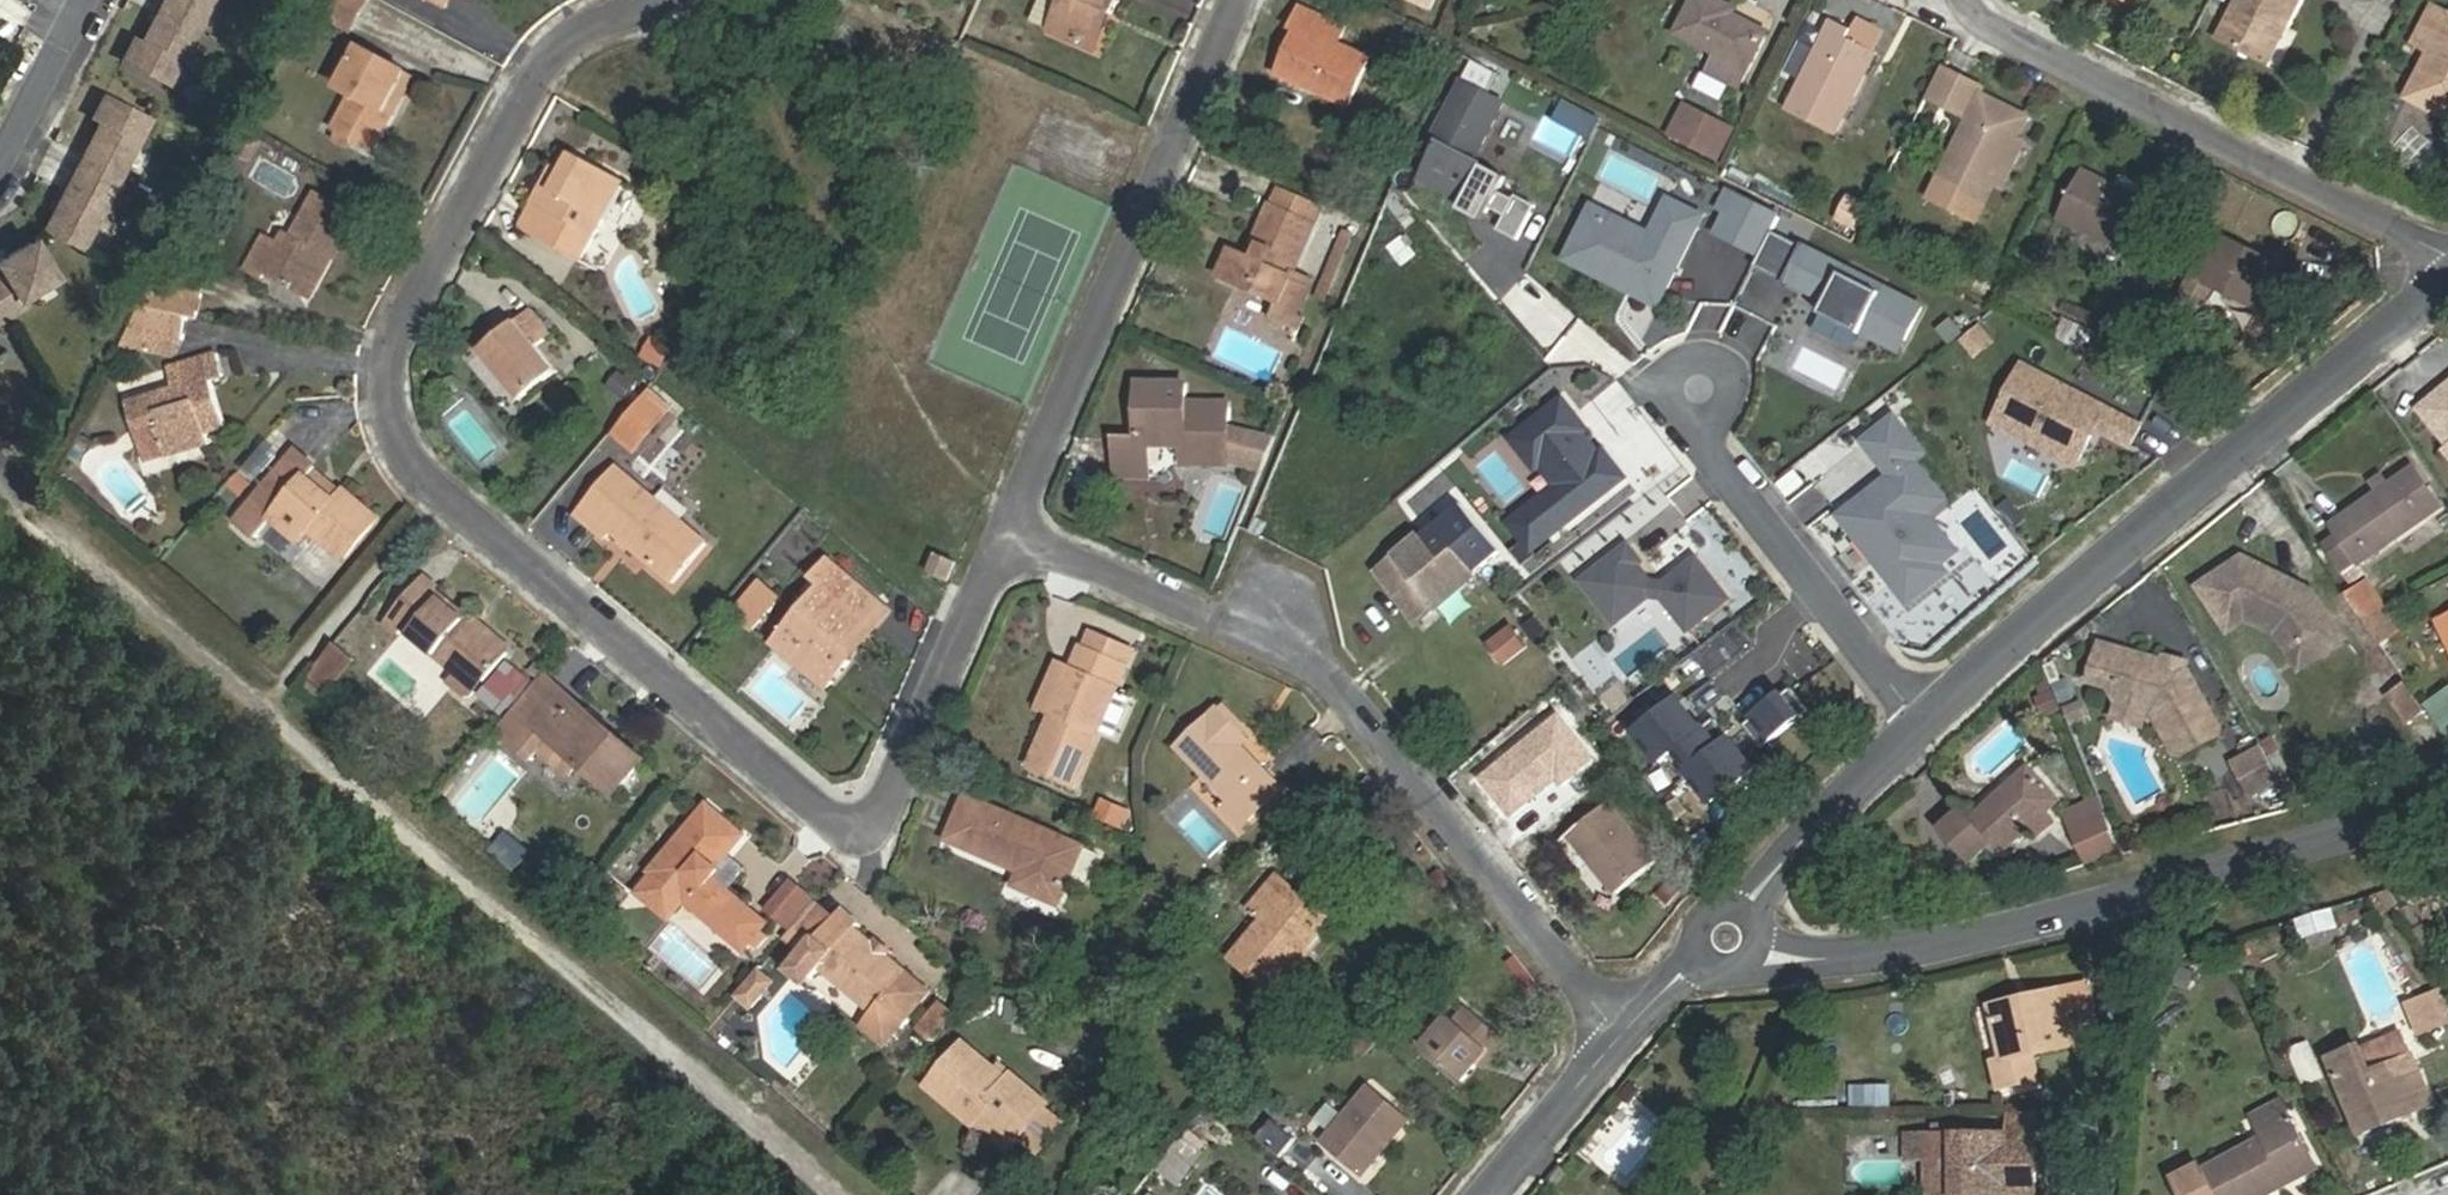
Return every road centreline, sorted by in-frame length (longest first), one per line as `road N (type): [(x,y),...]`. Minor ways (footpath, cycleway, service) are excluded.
road 1 (residential): [(1012,534),(868,838),(417,465),(387,402),(393,344),(560,48),(650,0)]
road 2 (residential): [(1012,534),(1358,695),(1623,1042)]
road 3 (residential): [(1756,961),(1939,946),(2447,796)]
road 4 (tertiary): [(2447,293),(1923,726)]
road 5 (unclassified): [(371,789),(854,1194)]
road 6 (residential): [(1244,0),(1012,534)]
road 7 (residential): [(2447,252),(1985,24),(1975,0)]
road 8 (track): [(49,514),(371,789)]
road 9 (residential): [(1700,387),(1709,455),(1923,726)]
road 10 (tertiary): [(1923,726),(1740,907)]
road 11 (tertiary): [(1499,1194),(1623,1042)]
road 12 (residential): [(0,172),(90,0)]

